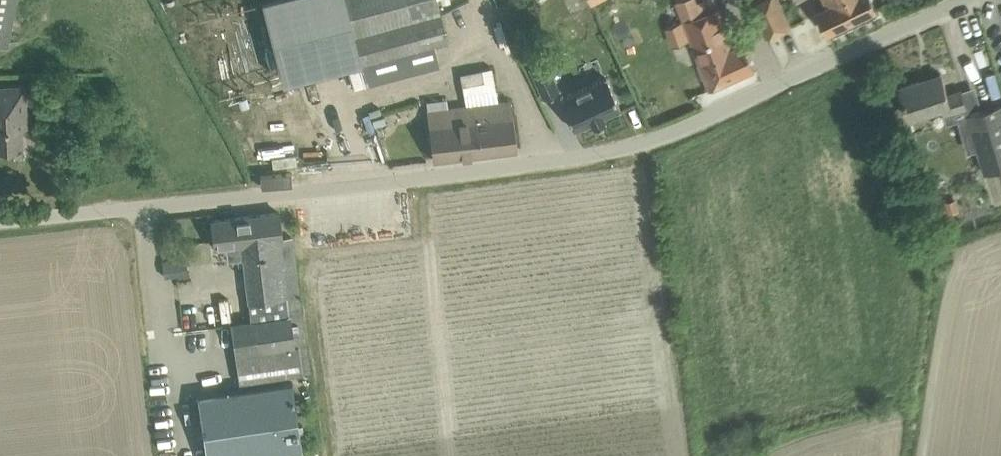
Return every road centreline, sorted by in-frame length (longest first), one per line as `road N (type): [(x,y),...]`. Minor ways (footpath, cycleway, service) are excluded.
road 1 (unclassified): [(963,0),(640,149),(0,219)]

